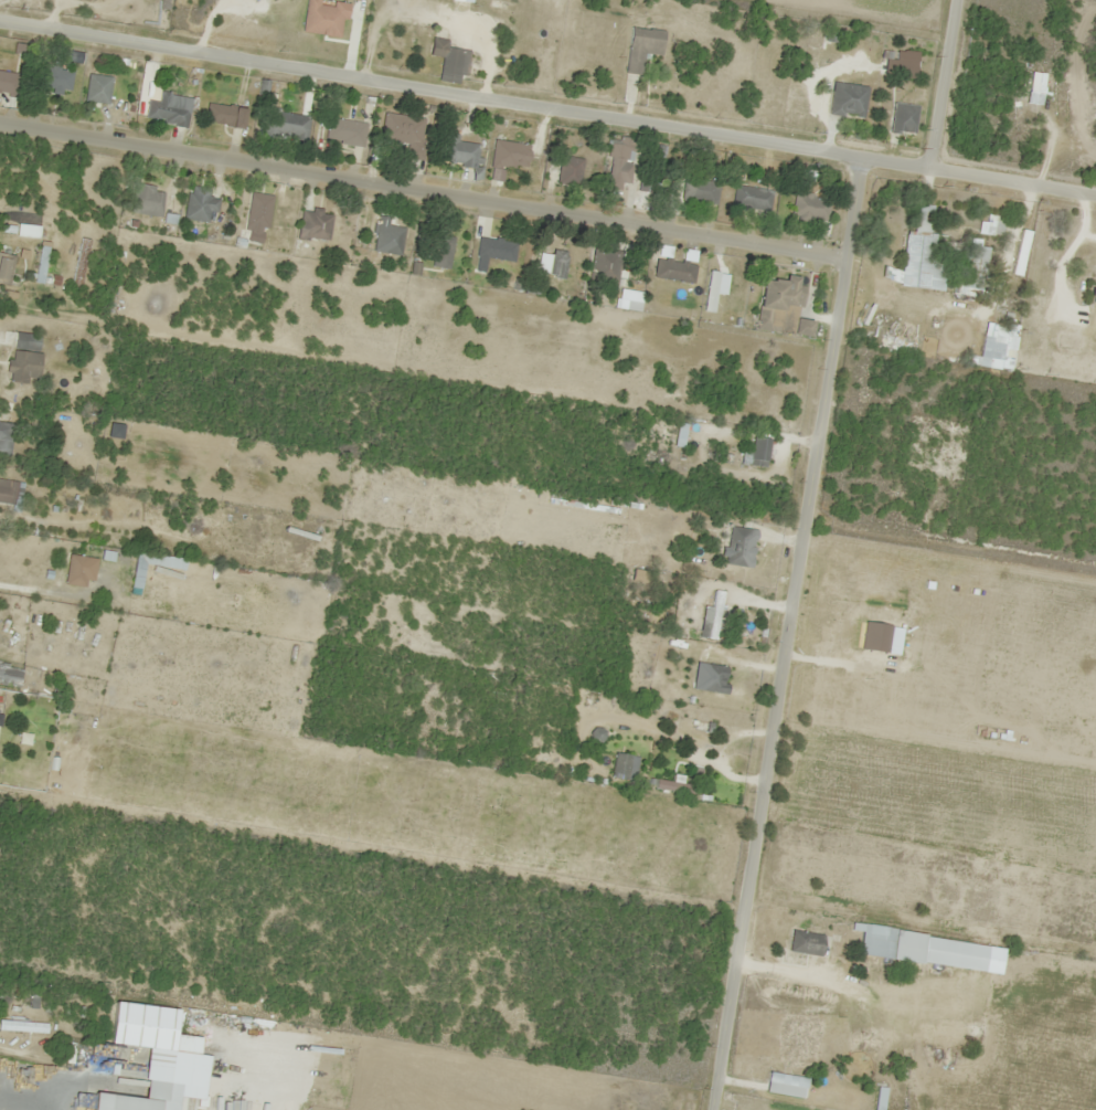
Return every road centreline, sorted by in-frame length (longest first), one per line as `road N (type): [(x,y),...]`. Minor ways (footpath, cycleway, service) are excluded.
road 1 (residential): [(0,17),(1095,194)]
road 2 (residential): [(714,1109),(863,156)]
road 3 (residential): [(0,118),(849,257)]
road 4 (residential): [(929,166),(956,0)]

